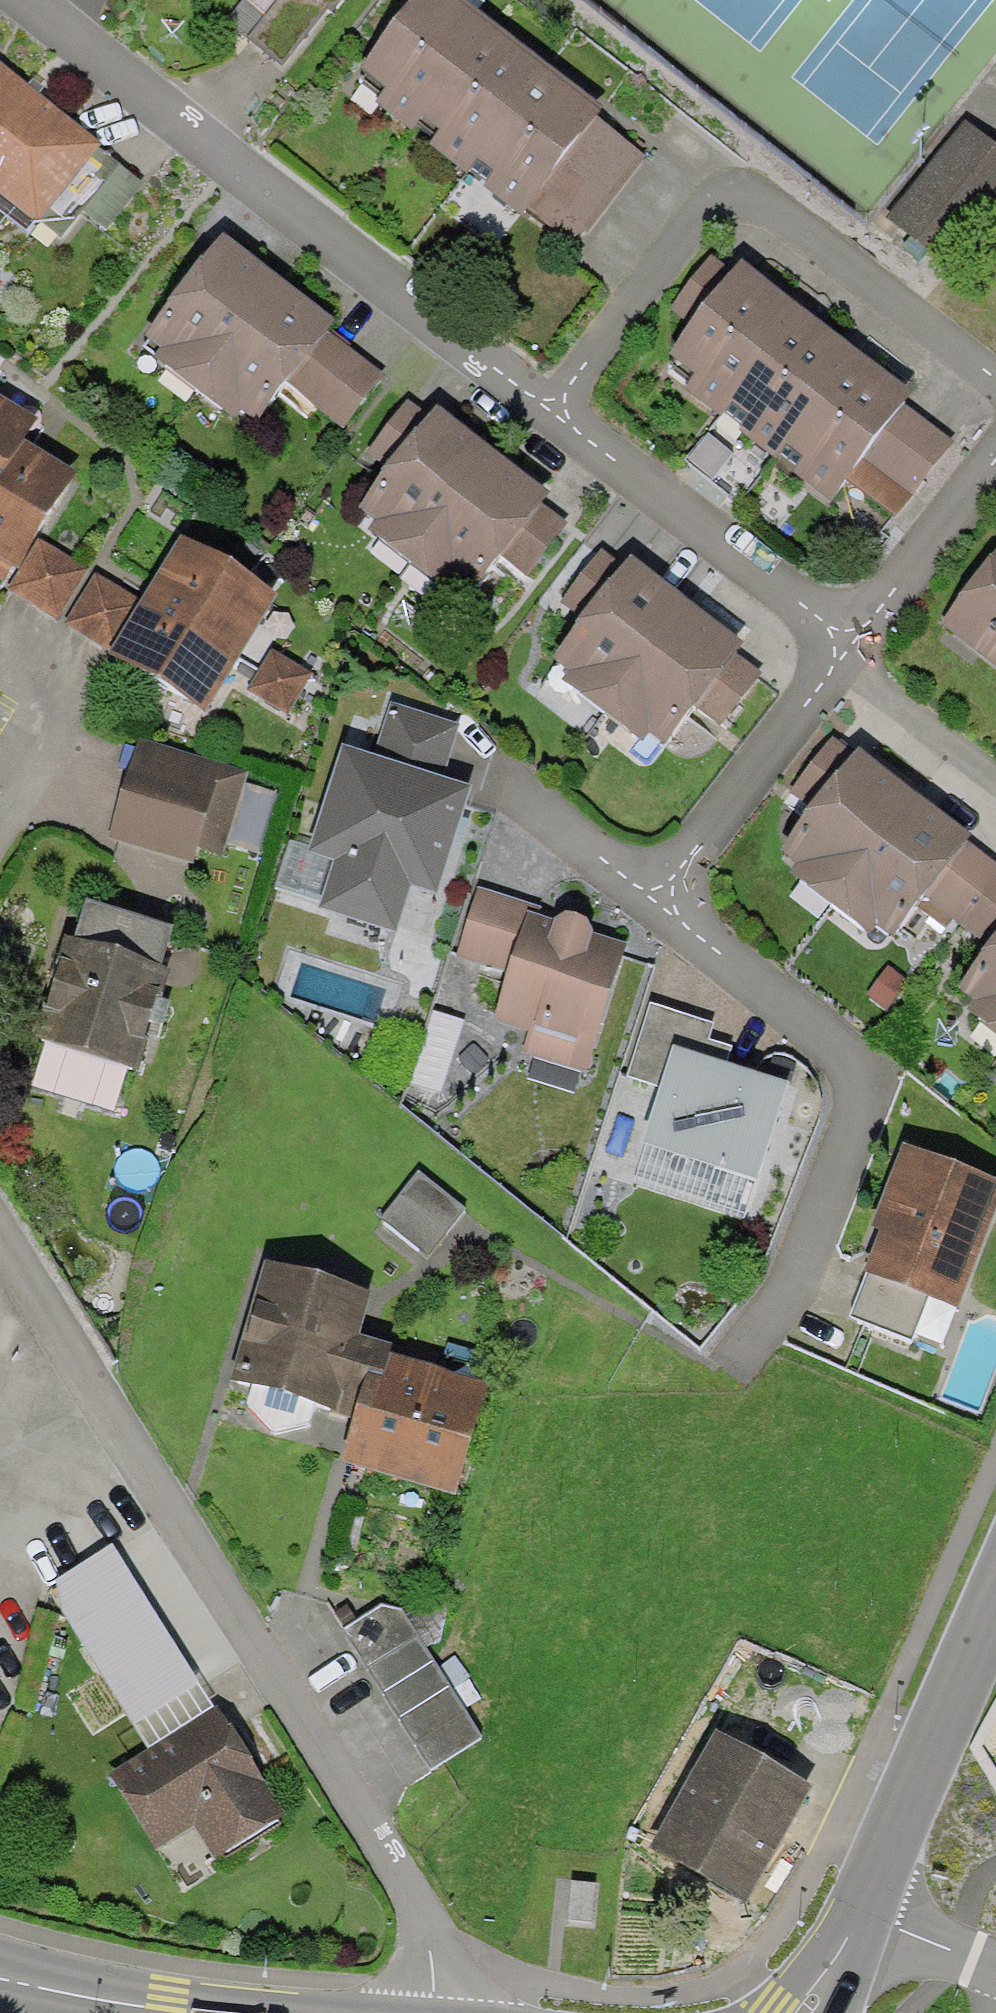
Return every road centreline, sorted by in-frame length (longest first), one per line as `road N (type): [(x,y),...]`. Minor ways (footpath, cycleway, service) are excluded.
road 1 (residential): [(995,454),(849,644),(22,0)]
road 2 (residential): [(431,2012),(434,1982),(416,1893),(0,1236)]
road 3 (unclassified): [(995,1606),(860,1913)]
road 4 (primary): [(0,1976),(190,2012)]
road 5 (residential): [(995,1970),(860,1913)]

